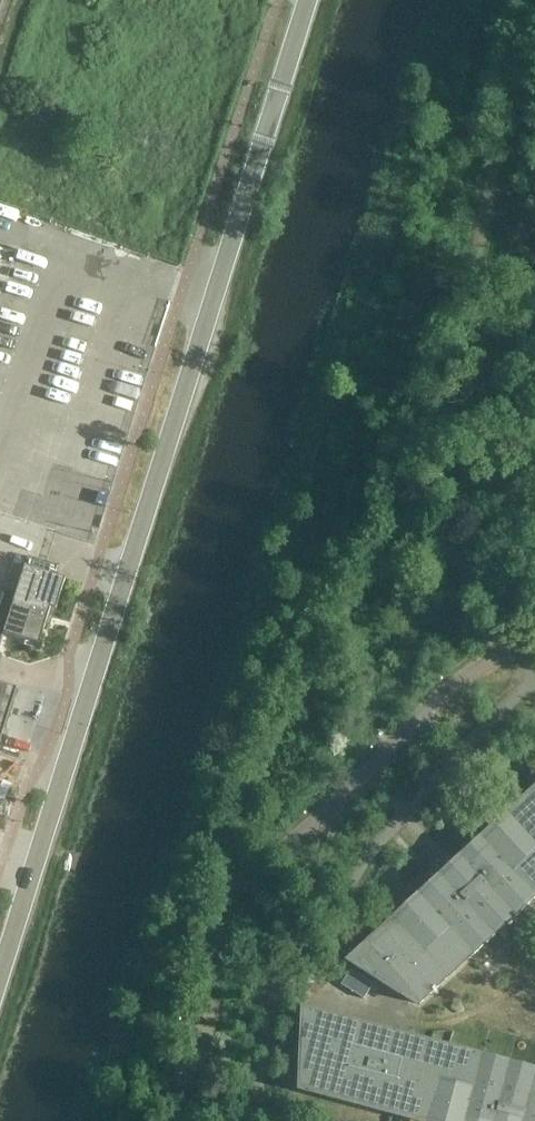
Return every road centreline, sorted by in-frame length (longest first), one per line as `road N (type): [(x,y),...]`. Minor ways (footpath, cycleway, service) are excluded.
road 1 (tertiary): [(0,979),(308,0)]

